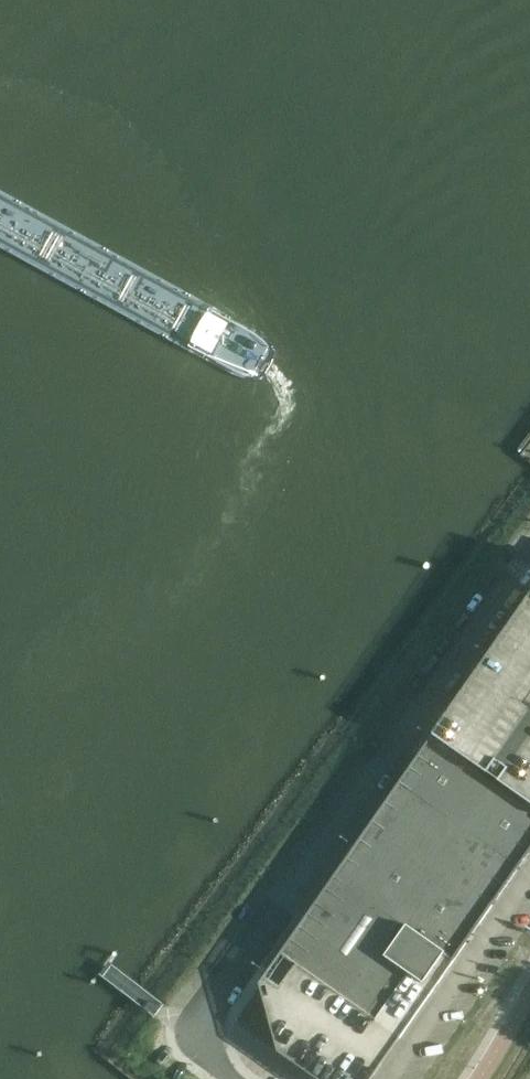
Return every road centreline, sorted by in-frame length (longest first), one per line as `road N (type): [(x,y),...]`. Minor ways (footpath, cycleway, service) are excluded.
road 1 (unclassified): [(204,1026),(247,951),(529,549)]

